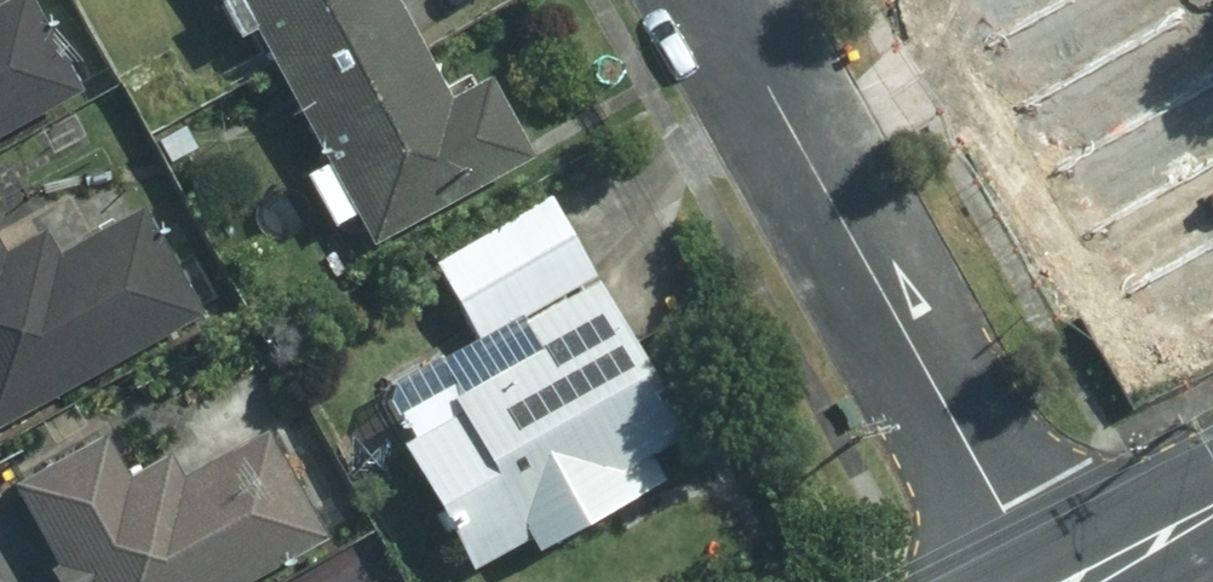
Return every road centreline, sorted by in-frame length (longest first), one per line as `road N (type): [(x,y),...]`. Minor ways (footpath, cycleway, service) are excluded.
road 1 (residential): [(1034,581),(709,0)]
road 2 (secondary): [(1091,581),(1212,514)]

